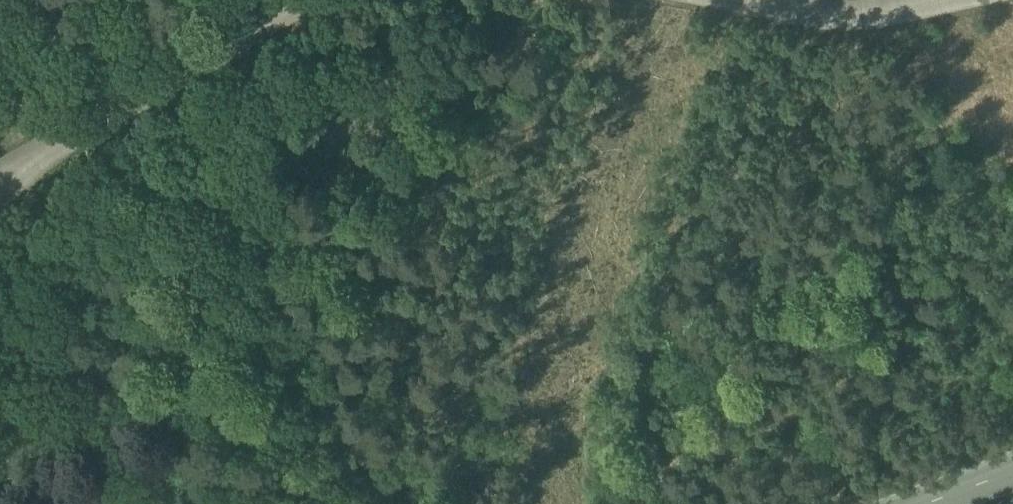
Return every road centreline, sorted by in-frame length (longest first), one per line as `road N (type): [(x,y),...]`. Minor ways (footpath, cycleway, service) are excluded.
road 1 (unclassified): [(889,503),(1012,462)]

